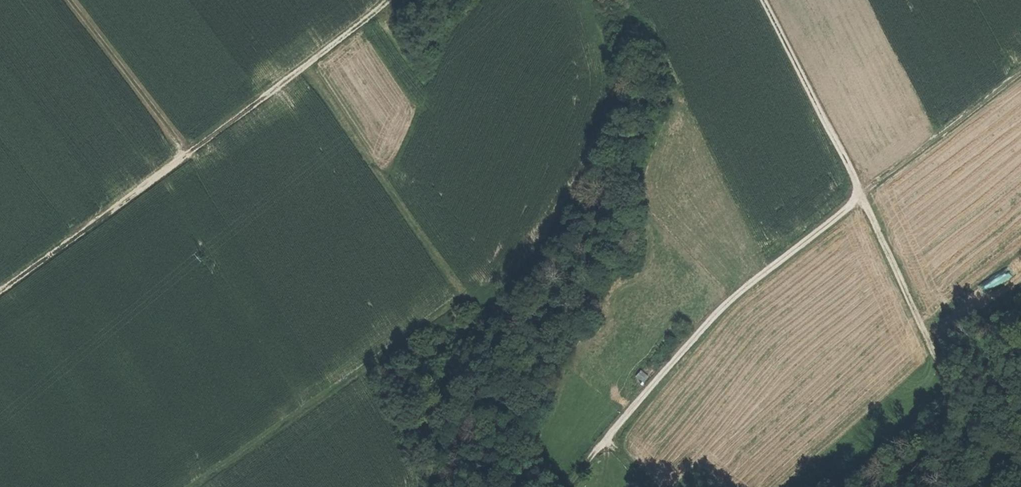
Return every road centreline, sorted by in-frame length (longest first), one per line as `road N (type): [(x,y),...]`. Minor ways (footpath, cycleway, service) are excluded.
road 1 (track): [(1020,76),(714,312),(562,486)]
road 2 (track): [(211,486),(470,304),(307,64)]
road 3 (track): [(952,388),(766,0)]
road 4 (track): [(194,150),(391,0)]
road 5 (track): [(0,290),(194,150)]
road 6 (track): [(79,0),(194,150)]

